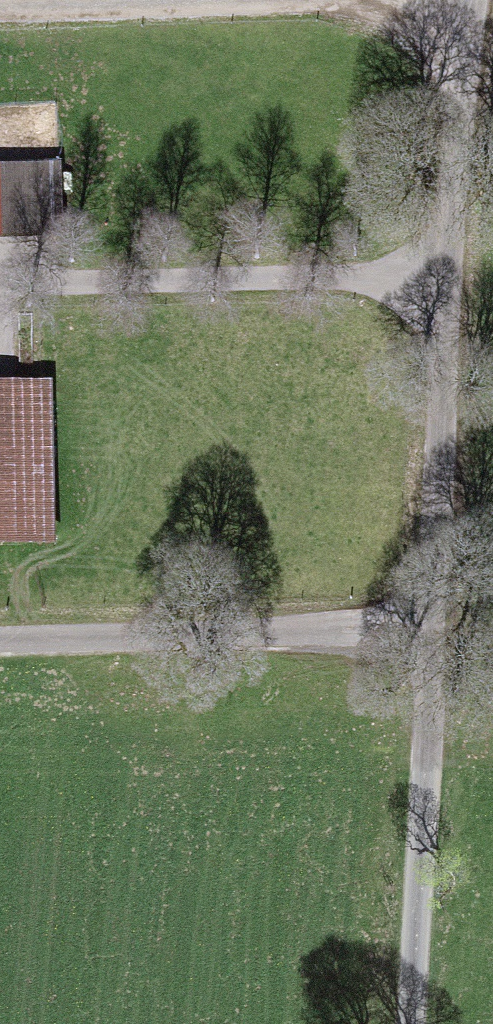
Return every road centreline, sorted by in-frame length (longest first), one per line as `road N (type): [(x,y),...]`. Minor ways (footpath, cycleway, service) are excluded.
road 1 (unclassified): [(478,0),(437,628)]
road 2 (track): [(0,50),(476,40)]
road 3 (unclassified): [(0,645),(437,628)]
road 4 (unclassified): [(437,628),(416,1023)]

